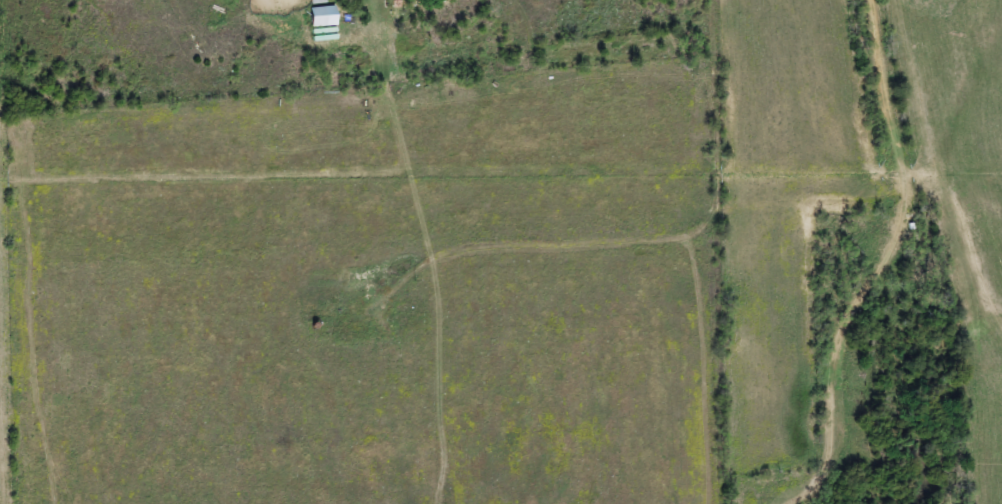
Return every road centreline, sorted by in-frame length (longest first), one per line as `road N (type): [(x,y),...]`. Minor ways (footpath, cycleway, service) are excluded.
road 1 (residential): [(700,0),(694,31),(637,56),(381,77)]

